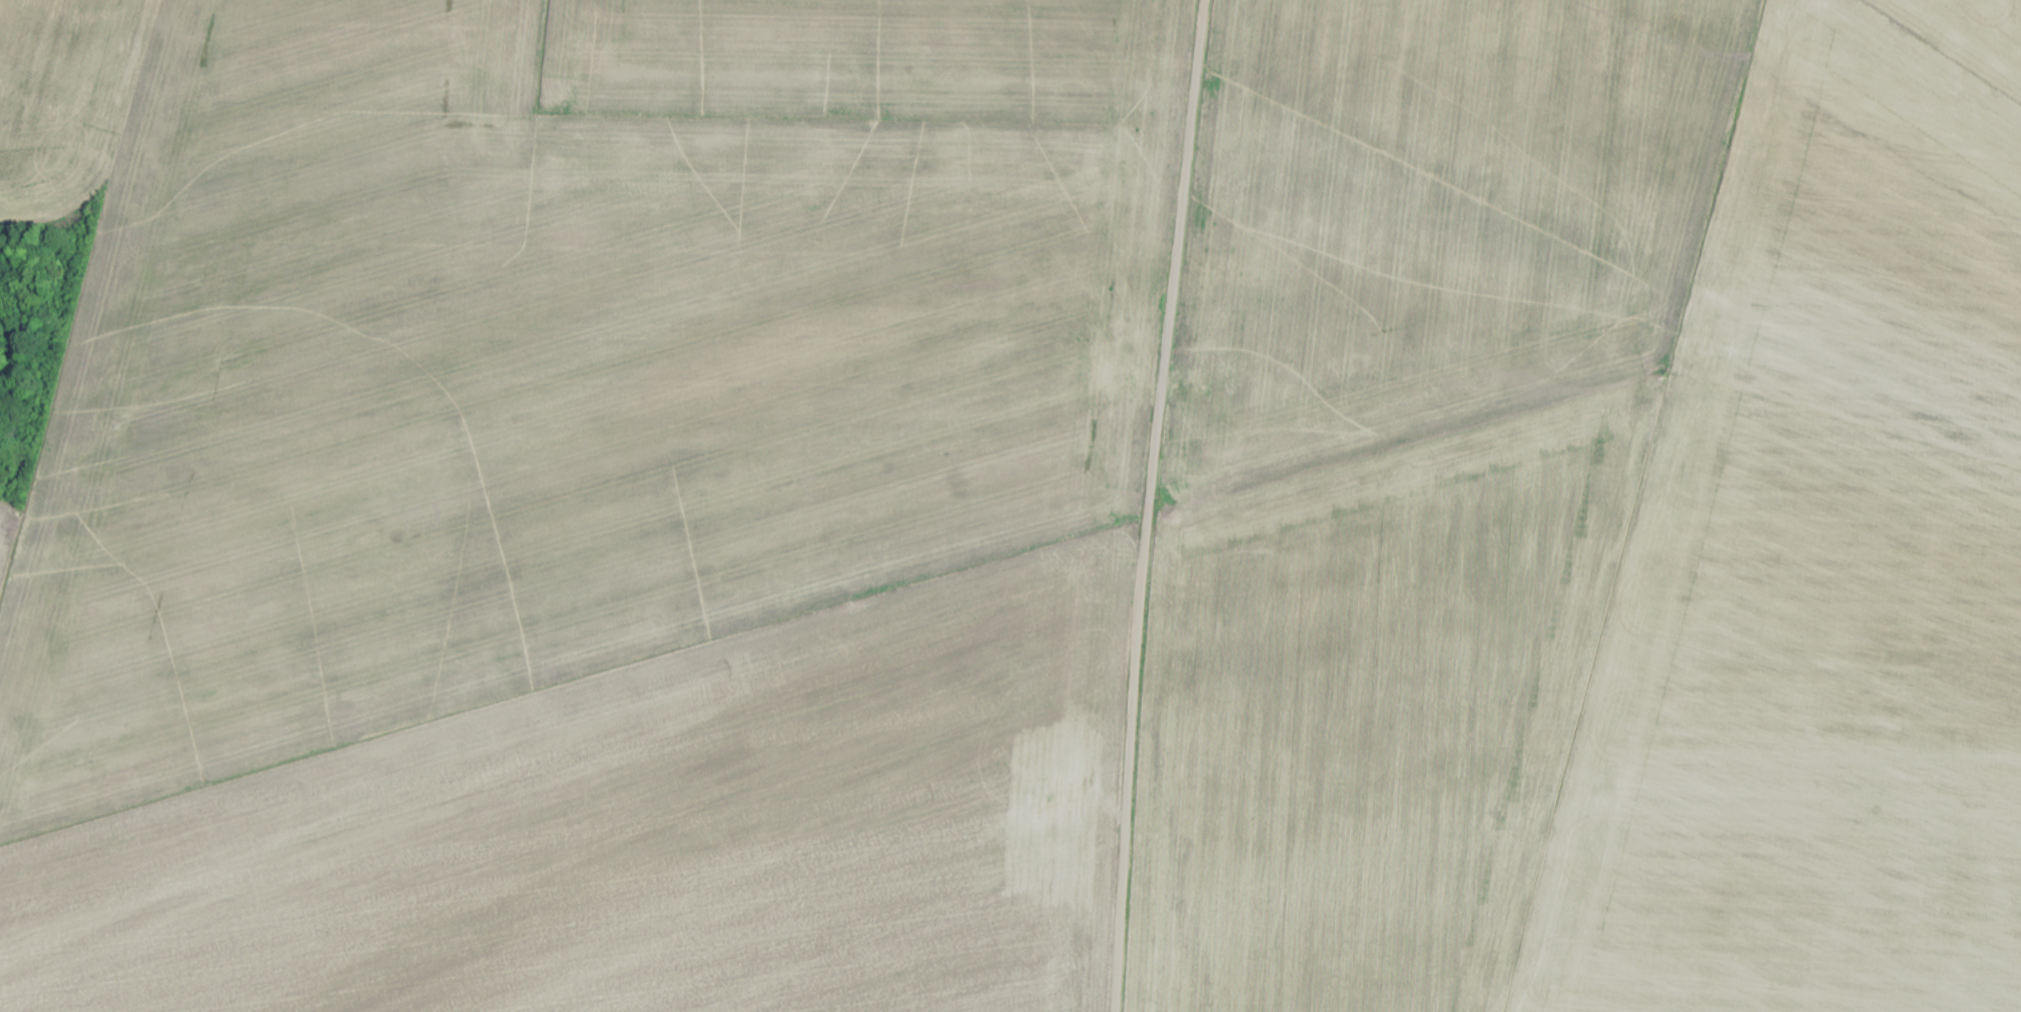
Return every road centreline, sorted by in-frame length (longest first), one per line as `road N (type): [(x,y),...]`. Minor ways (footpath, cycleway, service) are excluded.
road 1 (residential): [(1116,1011),(1140,612),(1205,0)]

